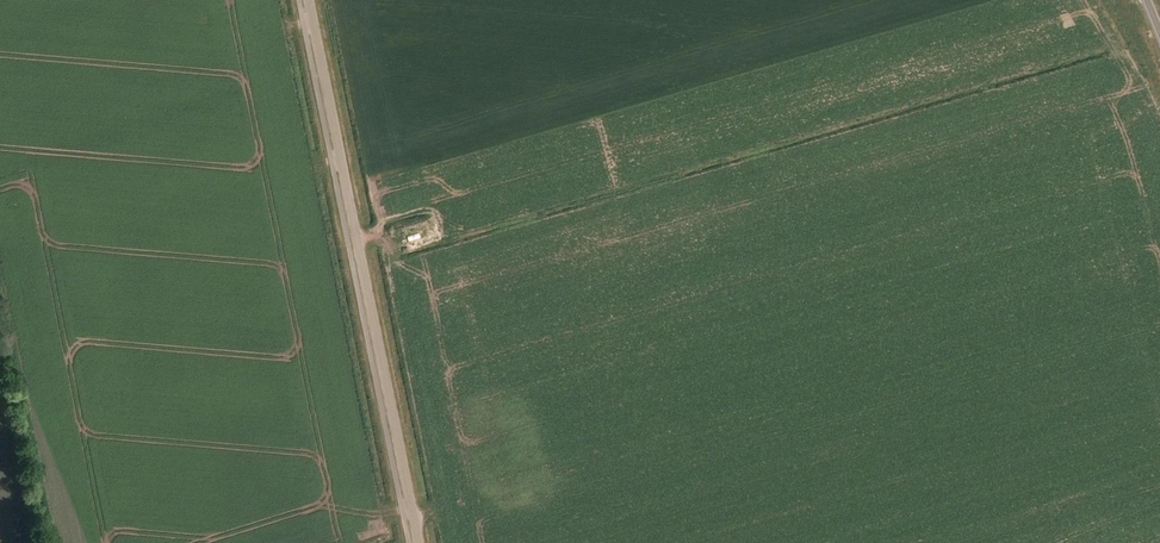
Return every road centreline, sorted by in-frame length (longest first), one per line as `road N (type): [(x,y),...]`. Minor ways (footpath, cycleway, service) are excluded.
road 1 (unclassified): [(419,542),(309,0)]

